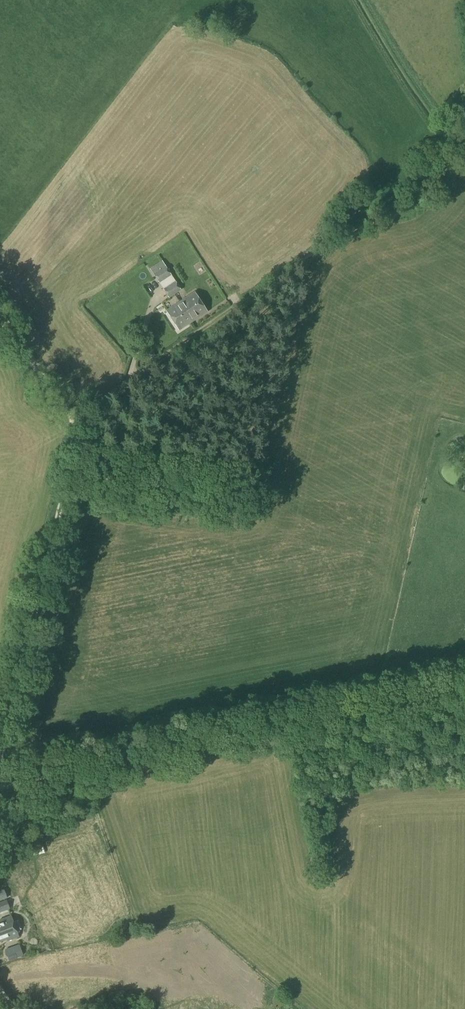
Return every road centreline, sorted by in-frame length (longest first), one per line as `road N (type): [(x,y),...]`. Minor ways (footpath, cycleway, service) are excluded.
road 1 (track): [(464,689),(0,787)]
road 2 (track): [(71,420),(0,757)]
road 3 (track): [(71,420),(0,318)]

